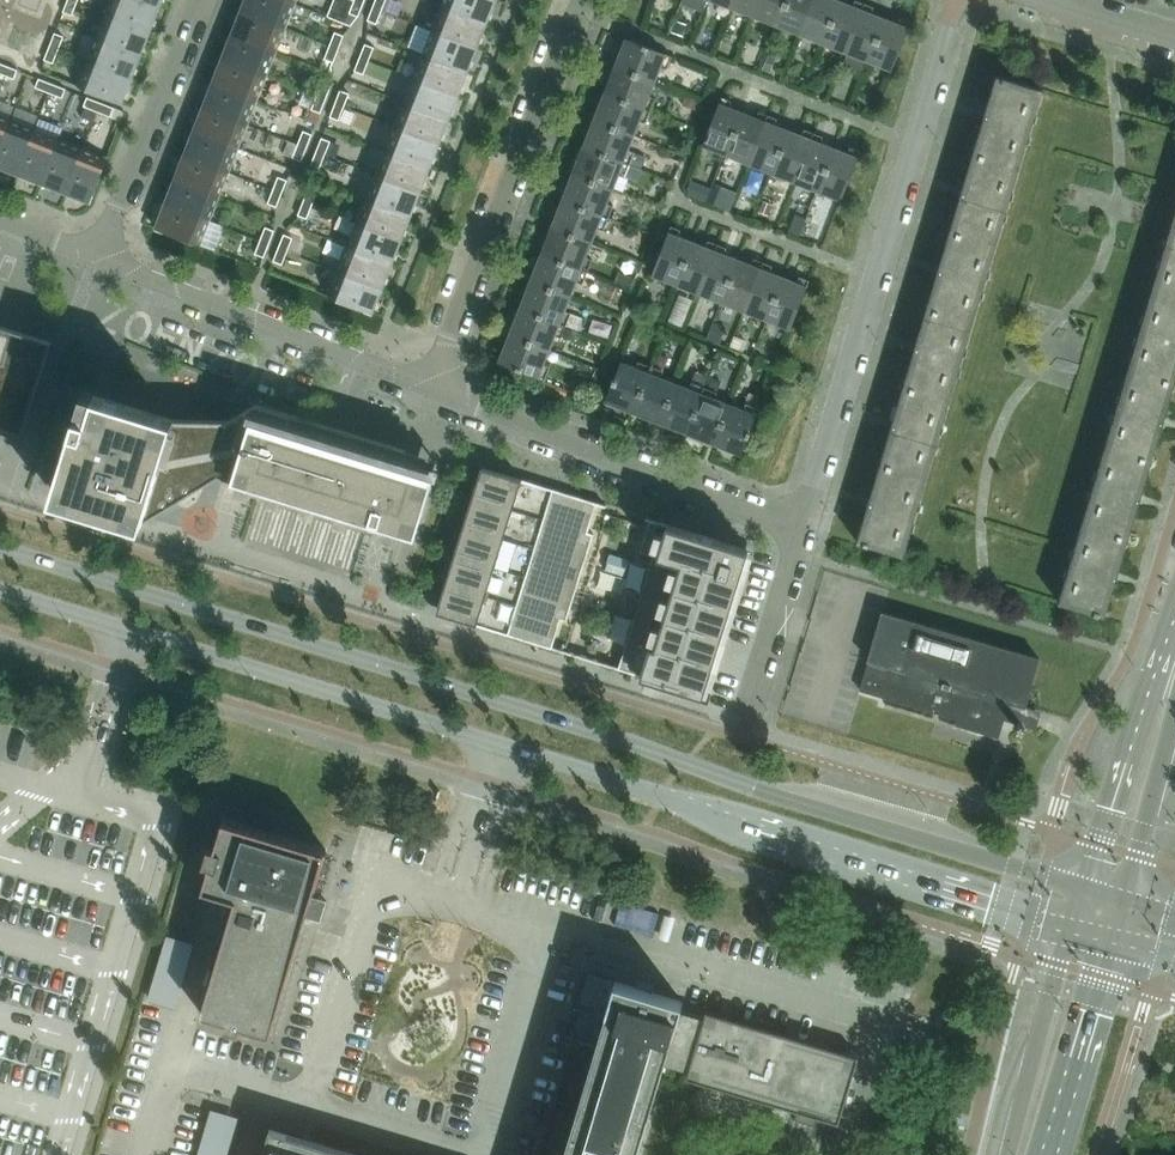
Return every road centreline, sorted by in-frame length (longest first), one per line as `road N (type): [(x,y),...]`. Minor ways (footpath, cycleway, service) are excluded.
road 1 (secondary): [(1084,887),(0,546)]
road 2 (secondary): [(0,589),(1071,925)]
road 3 (residential): [(803,527),(957,0)]
road 4 (residential): [(584,0),(433,387)]
road 5 (residential): [(433,387),(803,527)]
road 6 (residential): [(103,258),(433,387)]
road 7 (secondary): [(1174,615),(1084,887)]
road 8 (residential): [(103,258),(202,0)]
road 9 (secondary): [(1071,925),(1008,1154)]
road 10 (secondary): [(1049,1154),(1114,938)]
road 11 (secondary): [(1125,899),(1174,709)]
road 12 (residential): [(759,673),(803,527)]
road 13 (residential): [(1060,0),(1174,35)]

